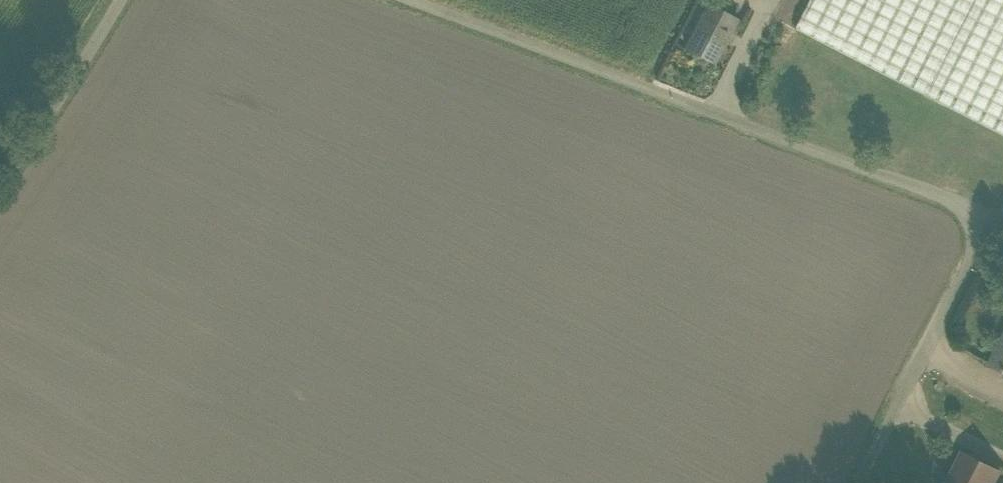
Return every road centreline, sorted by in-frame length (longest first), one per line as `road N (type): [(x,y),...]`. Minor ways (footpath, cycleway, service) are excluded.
road 1 (unclassified): [(860,482),(985,226),(934,193),(404,0)]
road 2 (unclassified): [(0,181),(124,0)]

